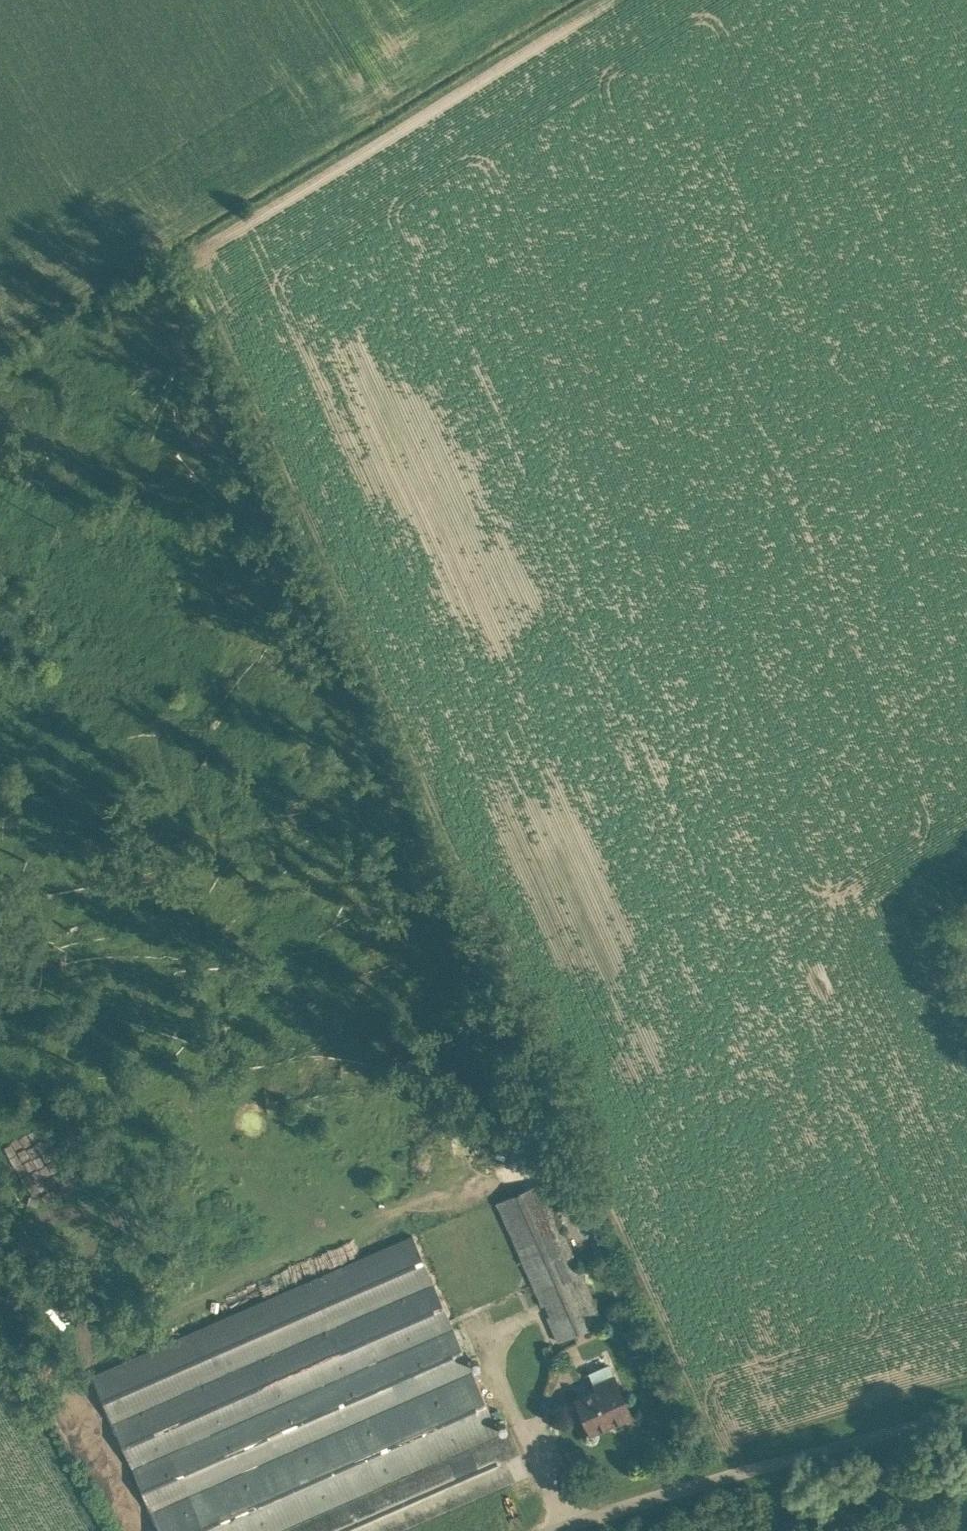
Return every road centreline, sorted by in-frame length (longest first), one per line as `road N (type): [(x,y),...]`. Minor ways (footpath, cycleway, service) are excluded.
road 1 (unclassified): [(558,1530),(966,1416)]

